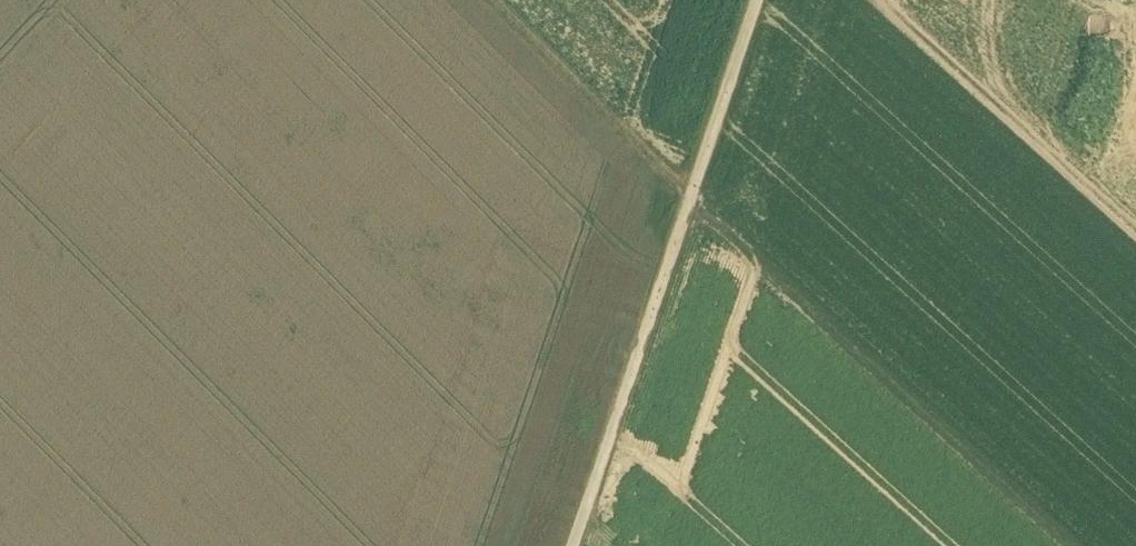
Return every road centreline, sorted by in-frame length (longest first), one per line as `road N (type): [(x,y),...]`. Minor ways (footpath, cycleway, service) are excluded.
road 1 (track): [(1079,545),(692,200),(498,0)]
road 2 (track): [(759,0),(575,545)]

